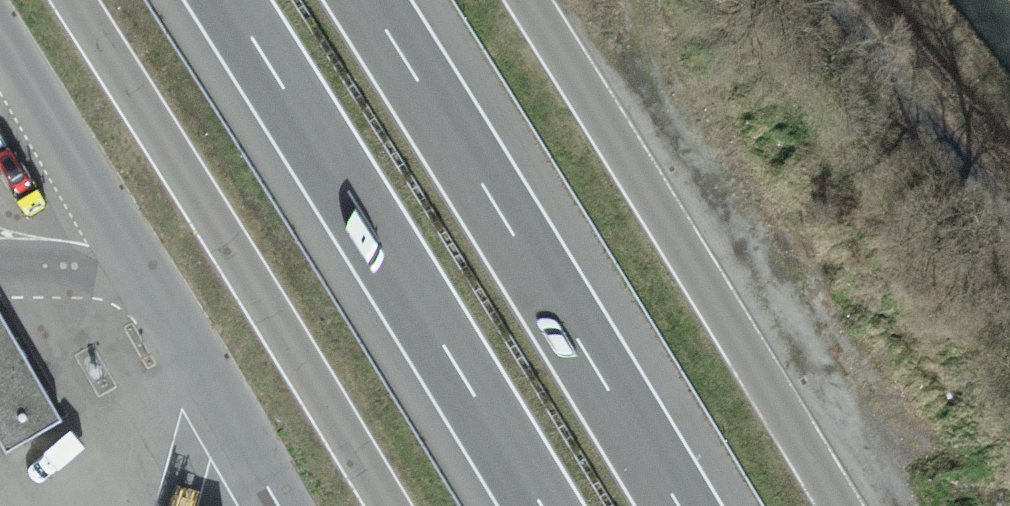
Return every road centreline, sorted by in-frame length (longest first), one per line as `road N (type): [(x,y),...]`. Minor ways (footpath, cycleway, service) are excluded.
road 1 (motorway): [(227,0),(540,505)]
road 2 (motorway): [(677,505),(366,0)]
road 3 (unclassified): [(818,0),(1009,229)]

